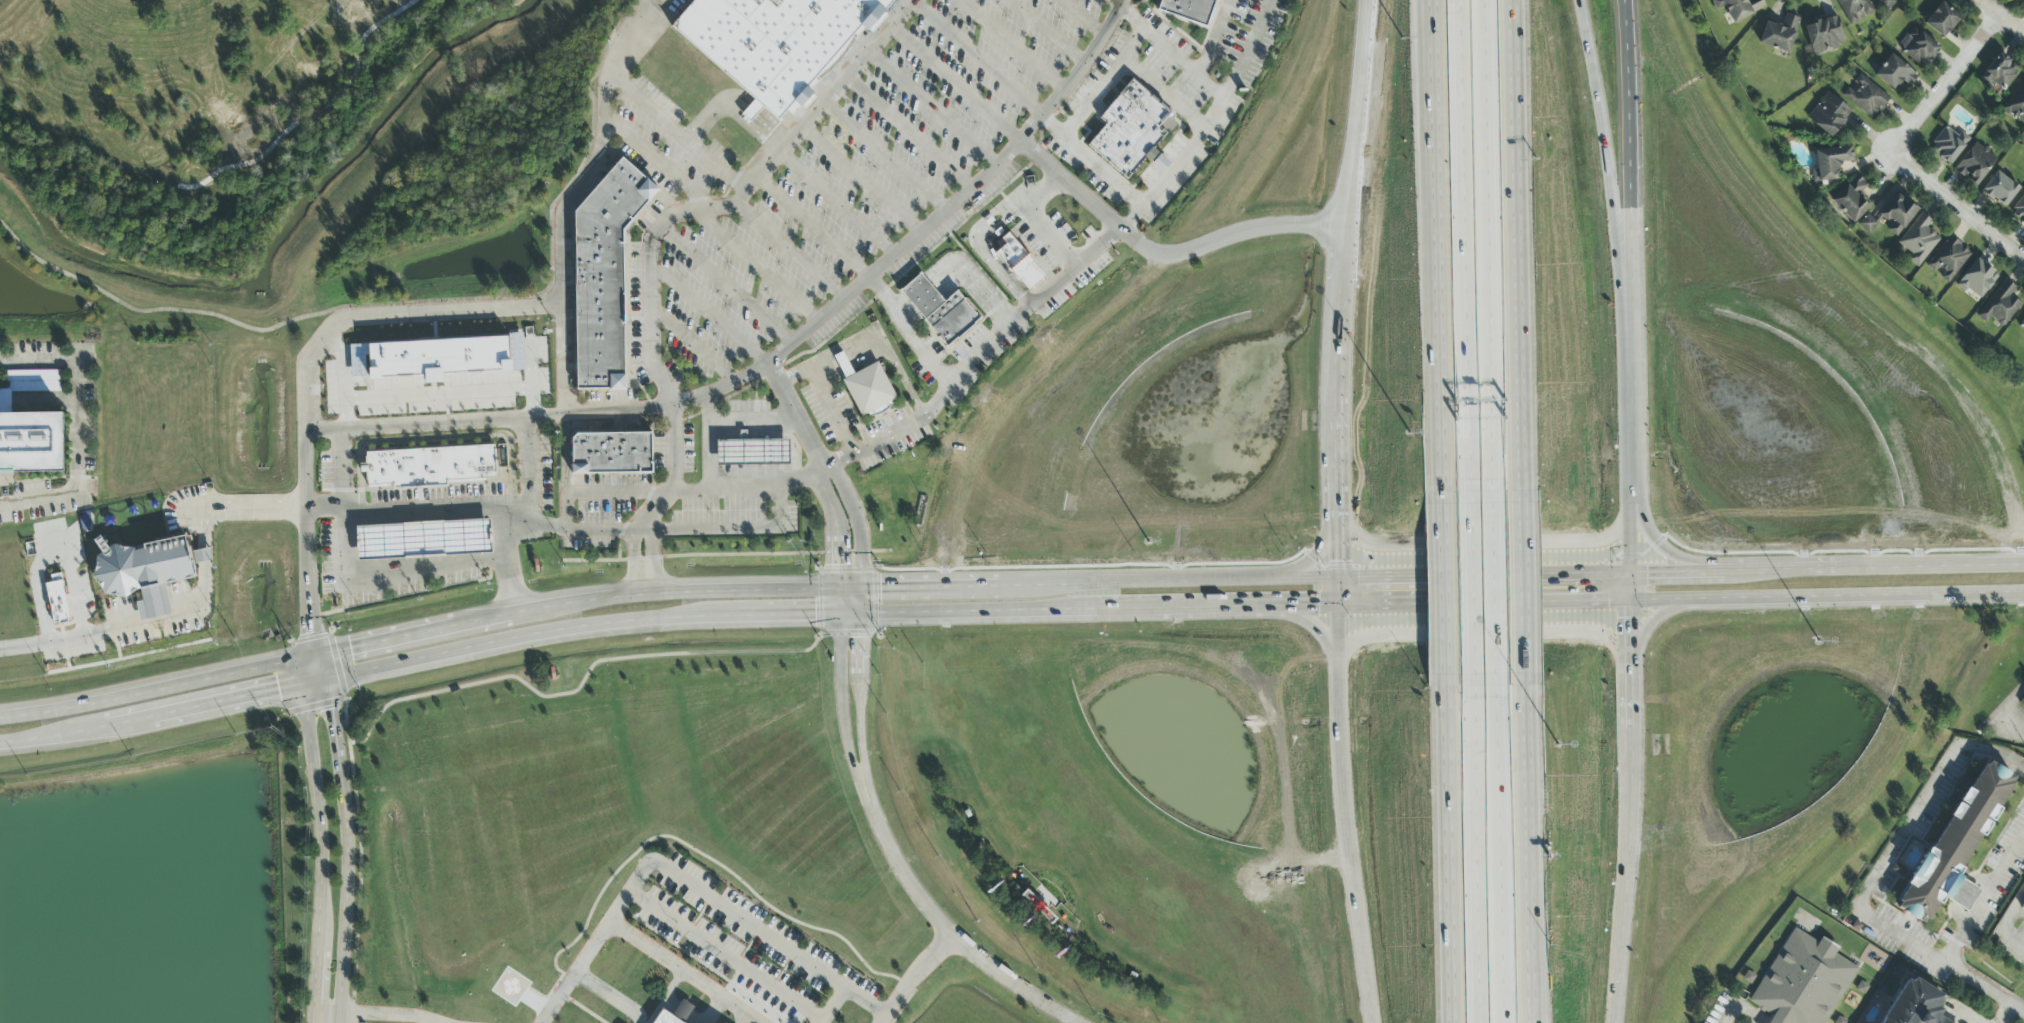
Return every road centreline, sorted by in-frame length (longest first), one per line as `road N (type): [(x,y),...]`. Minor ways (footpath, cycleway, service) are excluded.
road 1 (residential): [(1657,24),(1696,103),(1795,239),(1935,369),(1985,427),(2013,495),(2023,565)]
road 2 (motorway): [(1457,0),(1469,493)]
road 3 (motorway): [(1492,493),(1483,0)]
road 4 (motorway): [(1433,0),(1442,492)]
road 5 (motorway): [(1419,0),(1441,430)]
road 6 (primary): [(1102,584),(673,594)]
road 7 (secondary): [(1630,600),(2023,592)]
road 8 (tertiary): [(340,1022),(348,820),(327,678),(310,653)]
road 9 (tertiary): [(310,653),(296,686),(322,829),(314,1022)]
road 10 (residential): [(1017,143),(1155,256),(1252,229),(1347,228)]
road 11 (secondary): [(1338,652),(1338,763),(1371,1022)]
road 12 (residential): [(950,550),(963,478),(988,429),(1155,256)]
road 13 (motorway): [(1523,491),(1519,136)]
road 14 (motorway): [(1445,685),(1455,1022)]
road 15 (motorway): [(1537,1022),(1526,687)]
road 16 (motorway): [(1502,1022),(1497,687)]
road 17 (motorway): [(1475,689),(1477,1022)]
road 18 (secondary): [(1338,513),(1369,547),(1395,552),(1587,546),(1608,537),(1632,503)]
road 19 (residential): [(1074,1022),(949,937),(900,868),(864,783)]
road 20 (secondary): [(1632,670),(1612,642),(1572,631),(1360,640),(1338,672)]
road 21 (primary): [(310,653),(47,715),(0,718)]
road 22 (secondary): [(1633,308),(1624,0)]
road 23 (secondary): [(1614,1022),(1633,727)]
road 24 (primary): [(1338,609),(1630,600)]
road 25 (primary): [(1630,575),(1338,581)]
road 26 (secondary): [(1863,567),(1842,559),(1673,557),(1645,532),(1632,503)]
road 27 (secondary): [(1368,0),(1344,253)]
road 28 (primary): [(861,613),(1111,610)]
road 29 (primary): [(0,745),(212,708)]
road 30 (primary): [(521,611),(310,653)]
road 31 (motorway): [(1469,493),(1475,689)]
road 32 (motorway): [(1526,687),(1523,491)]
road 33 (secondary): [(1632,503),(1633,308)]
road 34 (motorway): [(1497,687),(1492,493)]
road 35 (motorway): [(1442,492),(1445,685)]
road 36 (residential): [(838,614),(840,698),(851,765),(864,783)]
road 37 (residential): [(1998,15),(1899,141),(1897,154)]
road 38 (residential): [(864,783),(861,613)]
road 39 (residential): [(2023,261),(1897,154)]
road 40 (secondary): [(2023,565),(1863,567)]
road 41 (primary): [(673,594),(521,611)]
road 42 (secondary): [(1863,567),(1724,570)]
road 43 (motorway): [(1519,136),(1530,0)]
road 44 (motorway): [(1519,136),(1518,0)]
road 45 (secondary): [(1632,670),(1640,635),(1653,621),(1673,606),(1720,598)]

